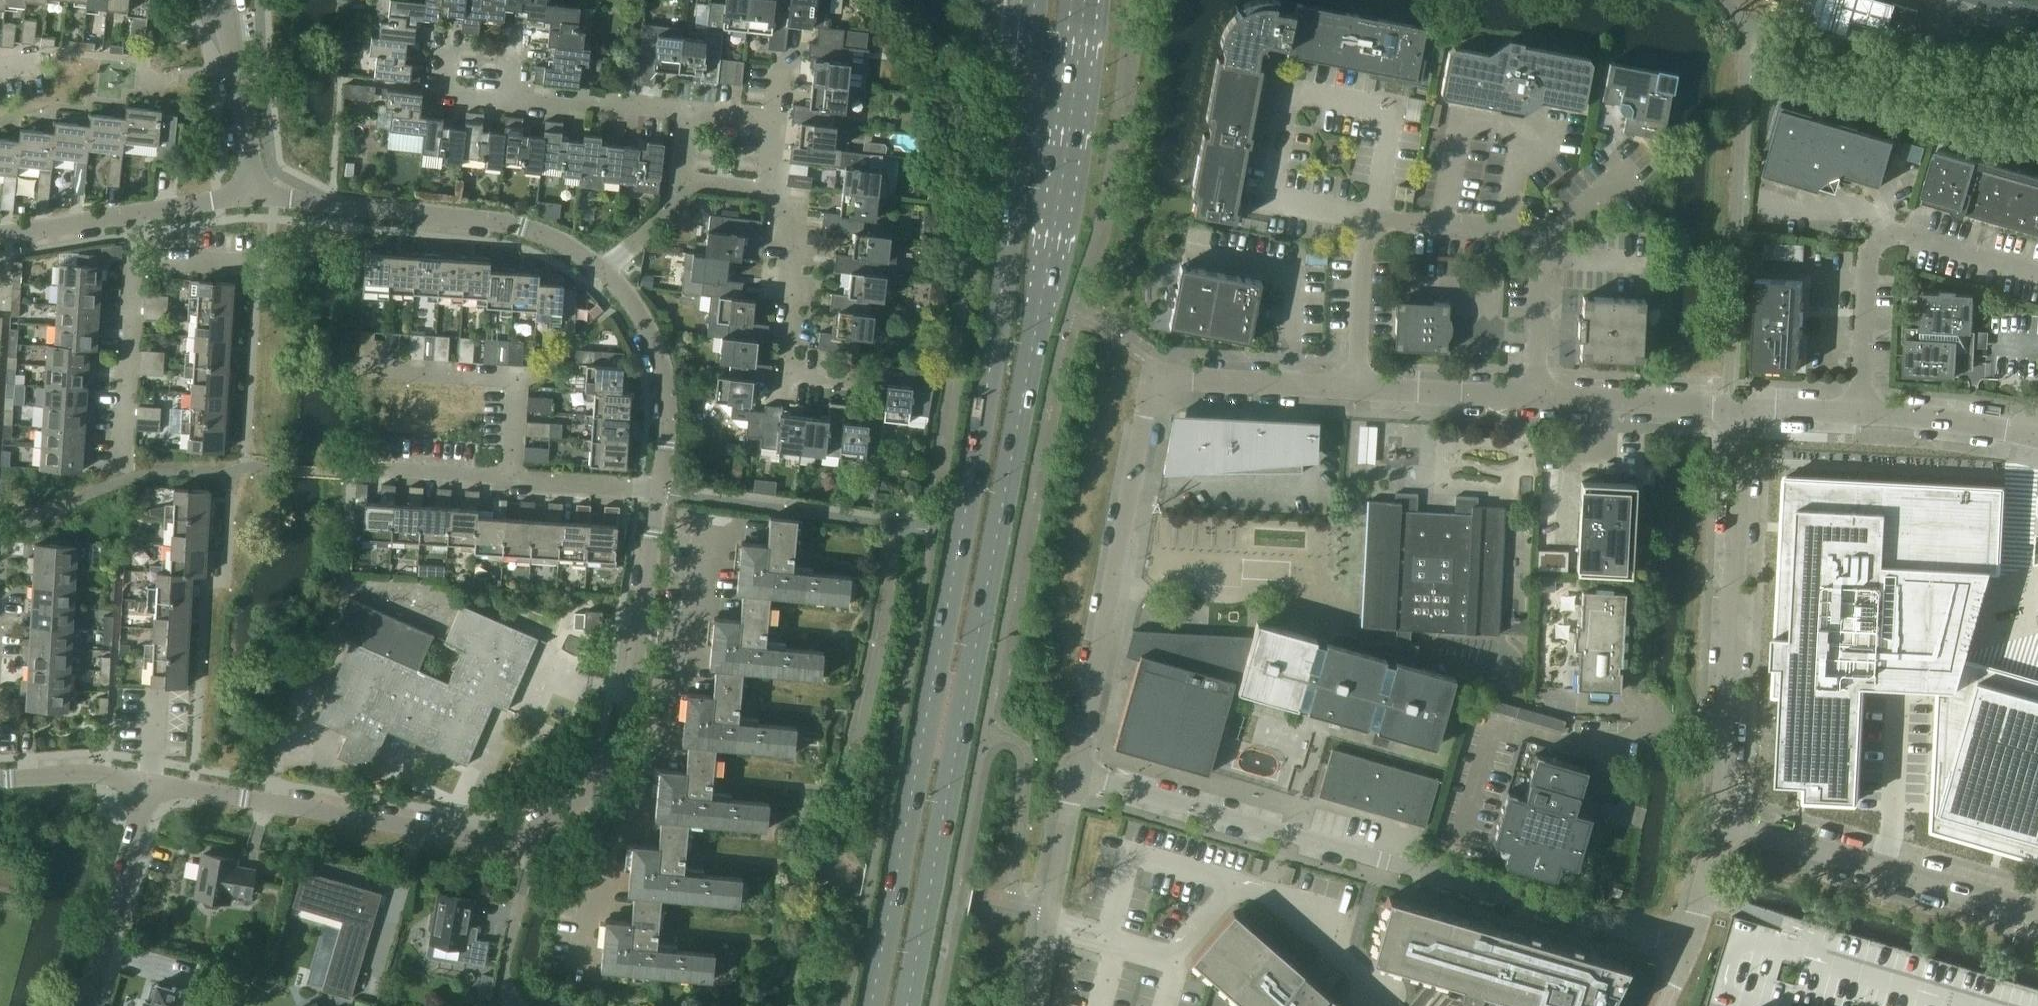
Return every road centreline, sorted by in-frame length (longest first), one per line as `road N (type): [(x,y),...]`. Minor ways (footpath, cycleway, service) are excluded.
road 1 (primary): [(912,1005),(1044,294),(1085,0)]
road 2 (primary): [(1034,0),(971,483),(873,1005)]
road 3 (unclassified): [(151,781),(499,840),(560,816),(613,762),(631,713),(660,489)]
road 4 (residential): [(1692,946),(1079,773)]
road 5 (residential): [(1079,773),(1156,384),(1175,376),(1360,386)]
road 6 (residential): [(1723,830),(1746,408)]
road 7 (unclassified): [(605,279),(558,244),(520,228),(257,205)]
road 8 (residential): [(2037,913),(1723,830)]
road 9 (residential): [(1533,394),(1536,236),(1391,217),(1373,226)]
road 10 (residential): [(881,385),(784,375),(793,221),(768,191)]
road 11 (residential): [(123,477),(133,260),(127,216)]
road 12 (residential): [(514,481),(518,384),(362,374)]
road 13 (residential): [(1030,1005),(1079,773)]
road 14 (unclassified): [(89,1005),(151,781)]
road 15 (unclassified): [(660,489),(666,396),(656,347),(605,279)]
road 16 (residential): [(1533,394),(1746,408)]
road 17 (unclassified): [(257,205),(220,0)]
road 18 (residential): [(1860,411),(1863,275),(1871,248),(1887,234)]
road 19 (residential): [(690,110),(507,100)]
road 20 (residential): [(1860,411),(2037,437)]
road 21 (residential): [(1360,386),(1533,394)]
road 22 (residential): [(344,473),(514,481)]
road 23 (residential): [(1360,386),(1373,226)]
road 24 (residential): [(2037,272),(1887,234)]
road 25 (unclassified): [(0,780),(72,772),(151,781)]
road 26 (residential): [(514,481),(660,489)]
road 27 (unclassified): [(127,216),(257,205)]
road 28 (unclassified): [(0,238),(127,216)]
road 29 (residential): [(605,279),(689,183)]
road 30 (unclassified): [(1692,946),(1723,830)]

